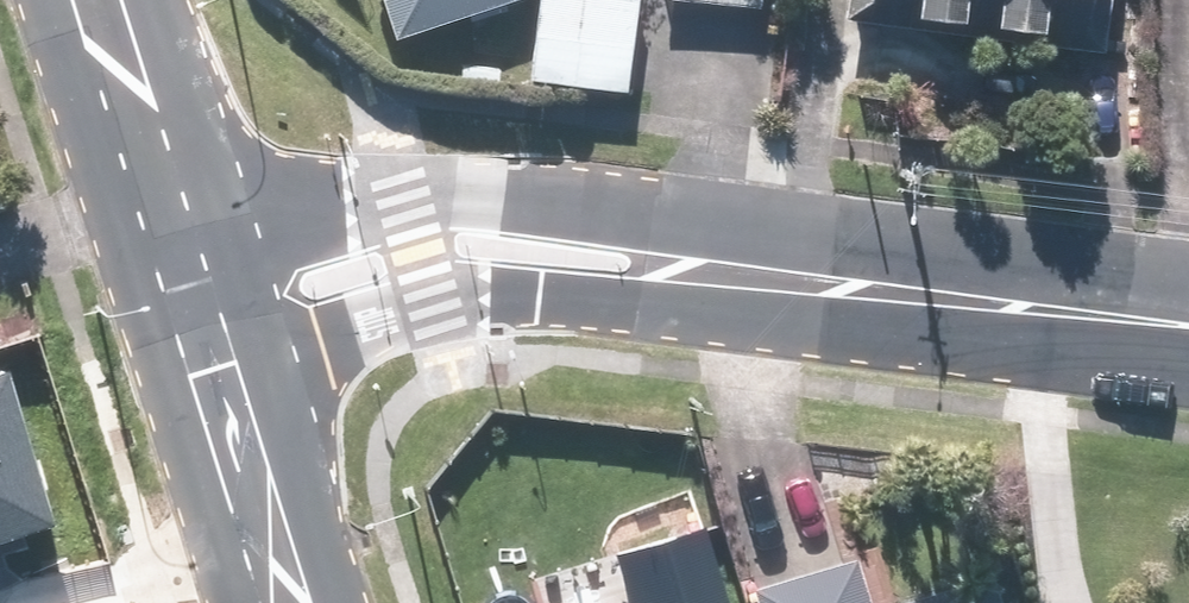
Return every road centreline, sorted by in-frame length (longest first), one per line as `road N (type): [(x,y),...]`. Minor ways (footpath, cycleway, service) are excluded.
road 1 (tertiary): [(194,309),(274,245),(329,224),(409,214),(488,212),(574,225),(671,249),(739,279)]
road 2 (tertiary): [(739,279),(673,292),(456,288),(278,316),(194,309)]
road 3 (tertiary): [(739,279),(1188,328)]
road 4 (secondary): [(99,0),(194,309)]
road 5 (secondary): [(194,309),(289,602)]

